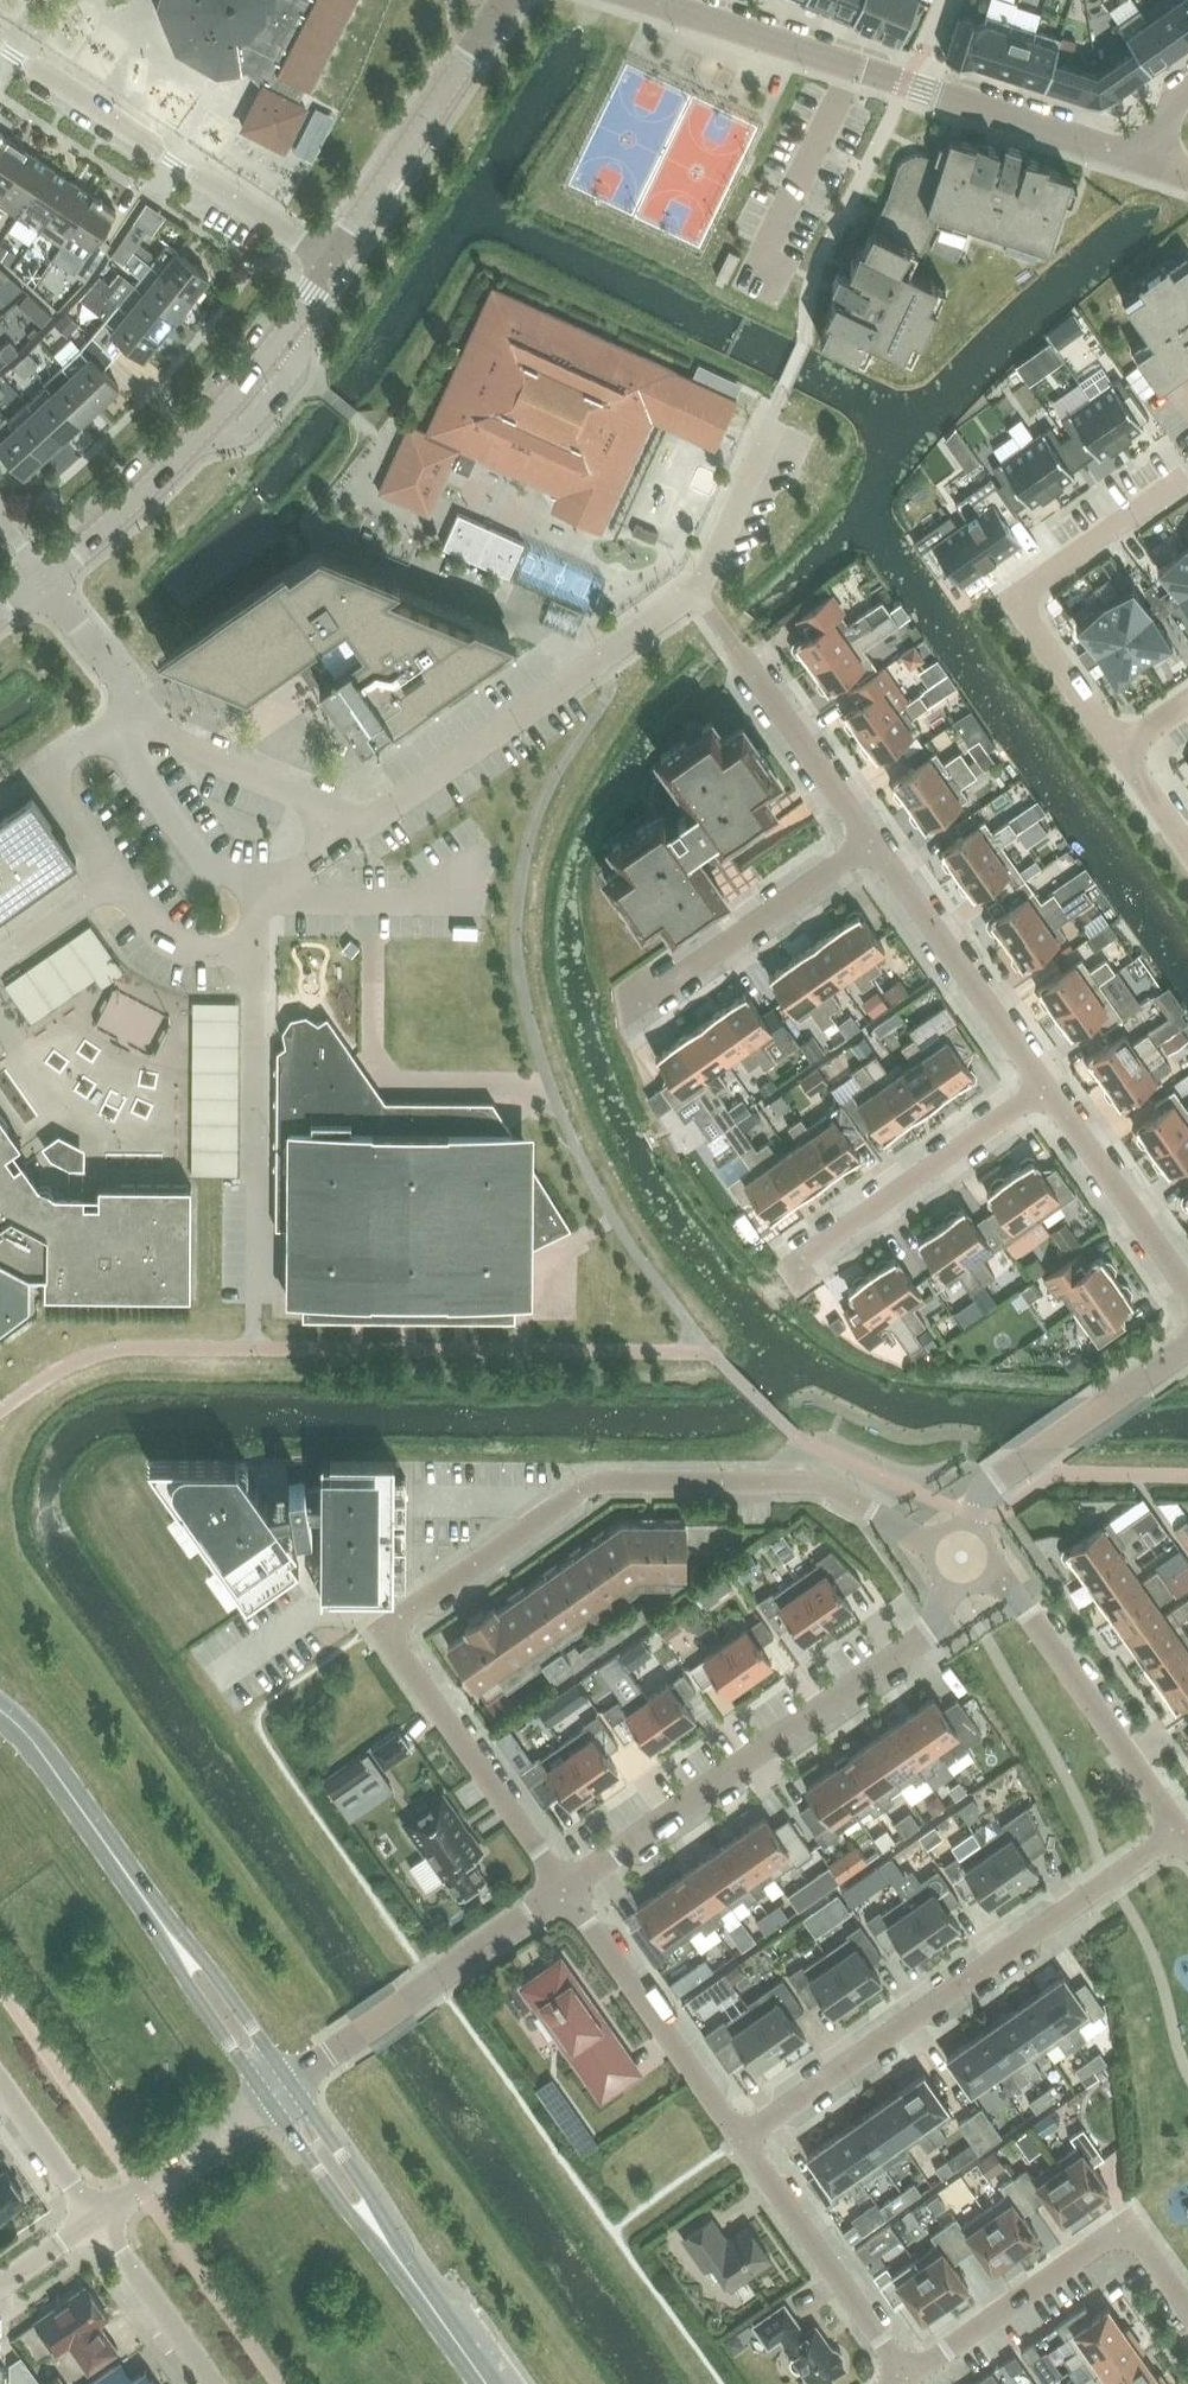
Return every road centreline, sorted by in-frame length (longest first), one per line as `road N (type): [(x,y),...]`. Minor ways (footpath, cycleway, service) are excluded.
road 1 (residential): [(564,1889),(381,1629),(599,1482),(821,1483),(961,1557)]
road 2 (residential): [(740,2139),(1180,1830)]
road 3 (residential): [(647,0),(1151,162)]
road 4 (unclassified): [(564,1889),(923,1636),(961,1557)]
road 5 (unclassified): [(41,579),(131,505),(226,406),(331,263)]
road 6 (unclassified): [(694,591),(363,824)]
road 7 (residential): [(331,263),(0,48)]
road 8 (residential): [(1187,474),(1038,579),(1023,603),(1119,749)]
road 9 (residential): [(1180,1830),(1014,1594),(961,1557)]
road 10 (unclassified): [(254,953),(260,1295)]
road 11 (unclassified): [(288,2082),(564,1889)]
road 12 (residential): [(780,1274),(1044,1088)]
road 13 (residential): [(1187,2308),(1128,2223),(949,2348)]
road 14 (unclassified): [(961,1557),(989,1486),(1187,1345)]
road 15 (unclassified): [(331,263),(507,0)]
road 16 (residential): [(618,1017),(871,841)]
road 17 (residential): [(740,2139),(564,1889)]
road 18 (residential): [(1044,1088),(871,841)]
road 19 (residential): [(907,2377),(740,2139)]
road 20 (tertiary): [(153,1914),(34,1745),(0,1710)]
road 21 (unclassified): [(363,824),(187,748),(139,708)]
road 22 (residential): [(1187,1290),(1044,1088)]
road 23 (unclassified): [(116,878),(43,772),(139,708)]
road 24 (residential): [(871,841),(739,653)]
road 25 (tertiary): [(153,1914),(151,1926),(186,1983),(266,2098)]
road 26 (tertiary): [(288,2082),(208,1968),(166,1917),(153,1914)]
road 27 (residential): [(96,2218),(266,2098)]
road 28 (tertiary): [(394,2256),(395,2241),(367,2191),(288,2082)]
road 29 (tertiary): [(266,2098),(343,2207),(378,2250),(394,2256)]
road 30 (residential): [(212,2383),(96,2218)]
road 31 (unclassified): [(694,591),(772,426)]
road 32 (unclassified): [(363,824),(270,890),(253,918),(254,953)]
road 33 (unclassified): [(254,953),(193,950),(166,940),(116,878)]
road 34 (residential): [(96,2218),(0,2087)]
road 35 (unclassified): [(139,708),(41,579)]
road 36 (tertiary): [(485,2383),(394,2256)]
road 37 (unclassified): [(0,959),(116,878)]
road 38 (residential): [(1119,749),(1187,847)]

